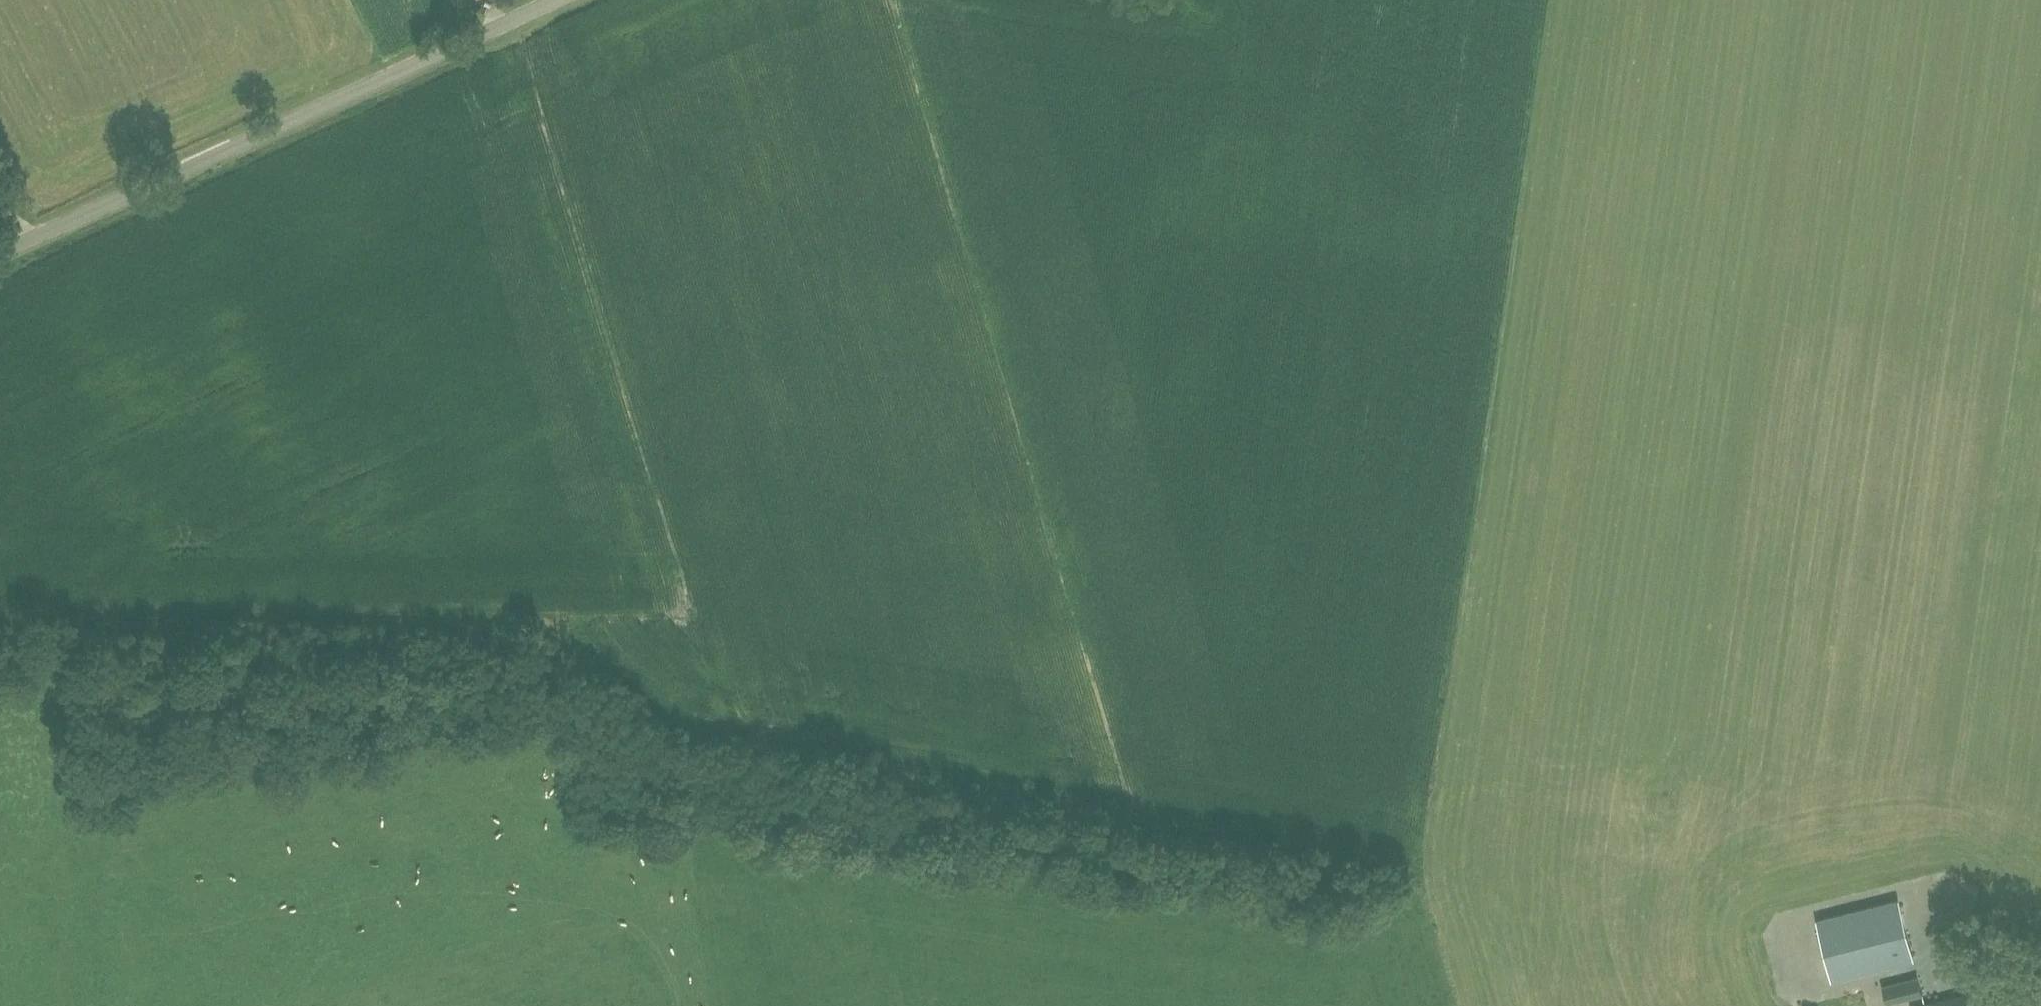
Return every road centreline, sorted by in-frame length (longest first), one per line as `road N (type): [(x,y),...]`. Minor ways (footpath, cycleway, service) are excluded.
road 1 (unclassified): [(0,258),(568,0)]

